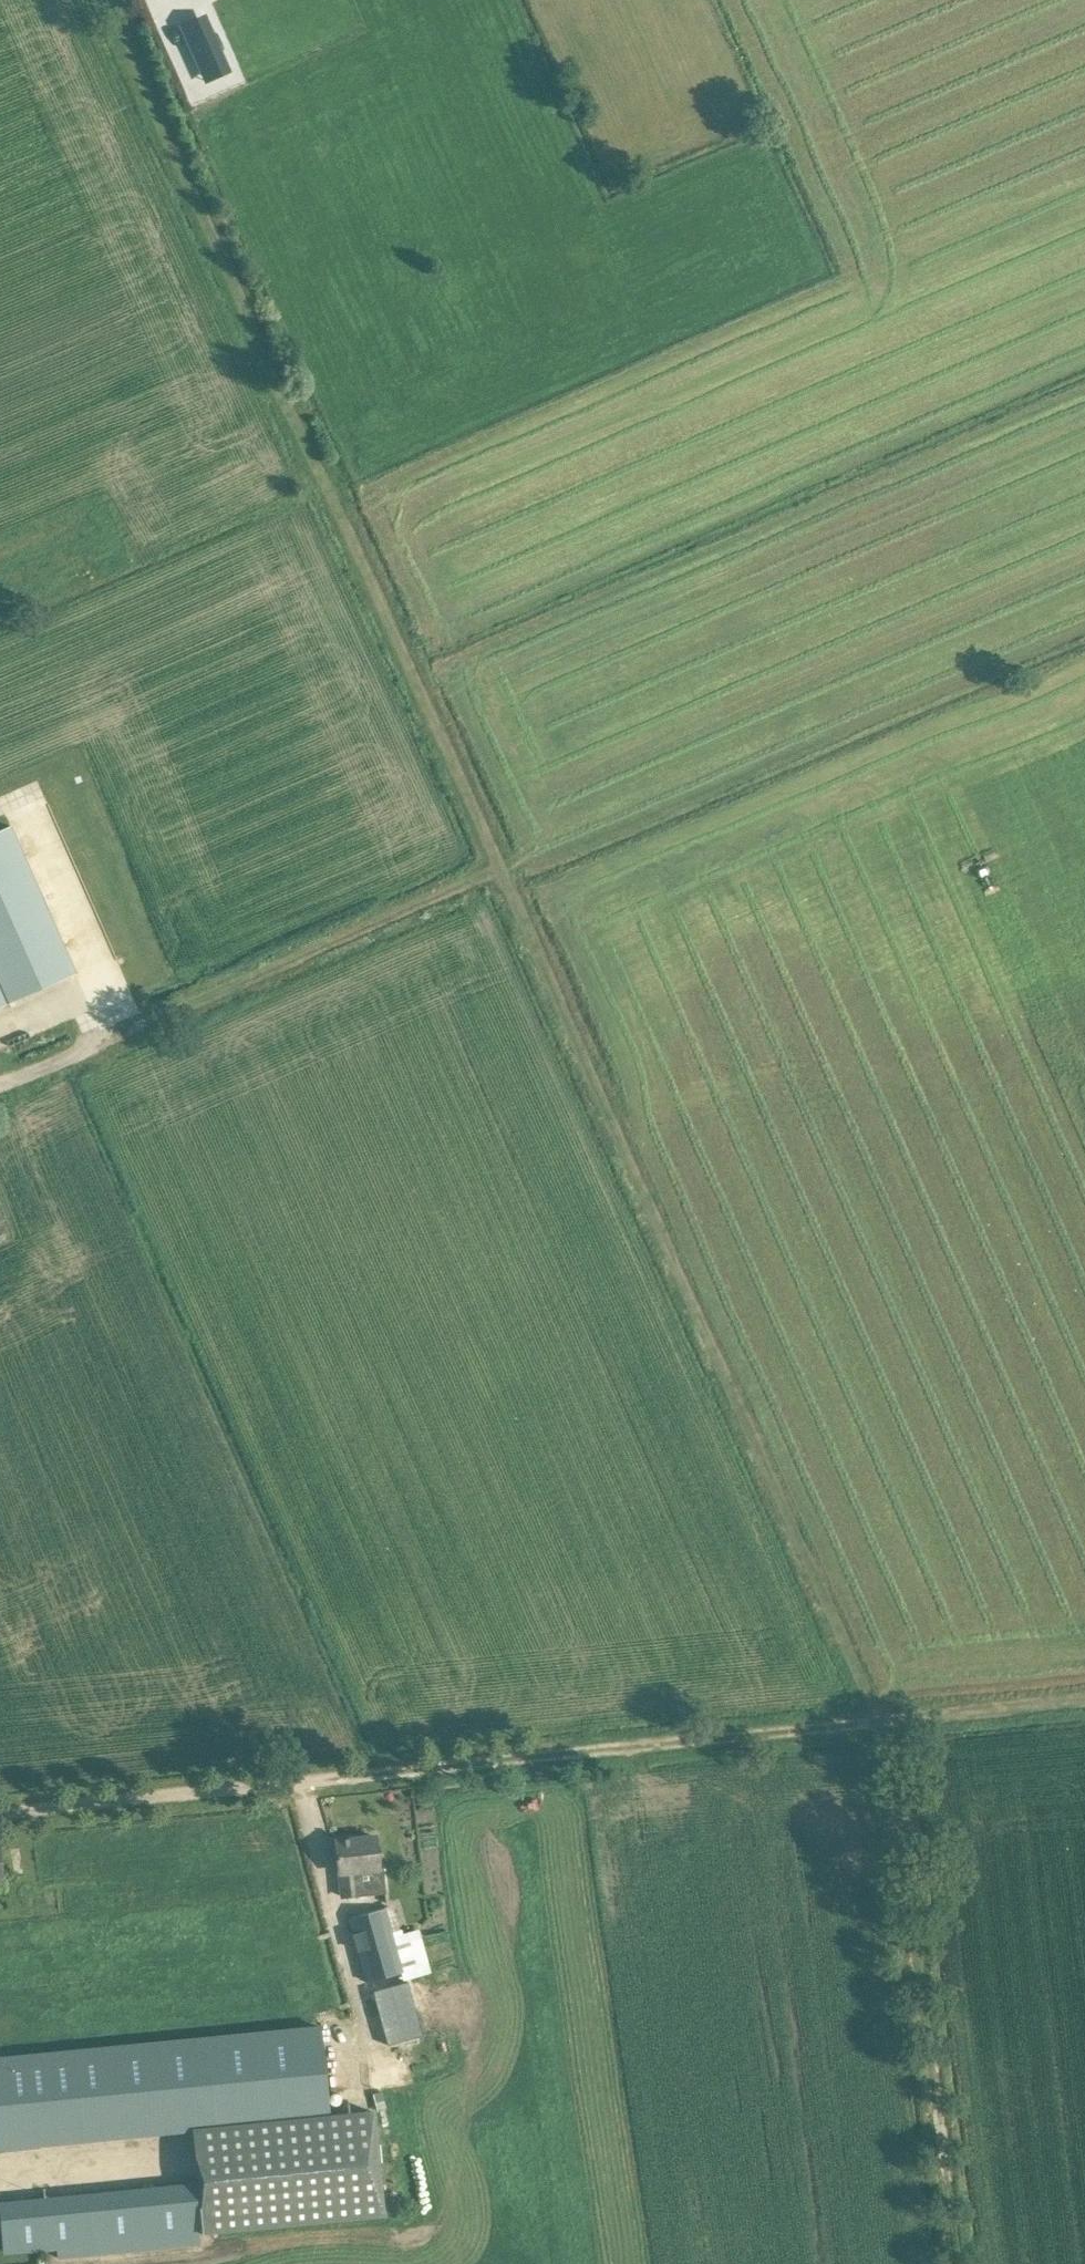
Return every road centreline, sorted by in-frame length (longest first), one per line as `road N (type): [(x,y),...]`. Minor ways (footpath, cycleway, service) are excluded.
road 1 (track): [(107,0),(888,1727)]
road 2 (track): [(0,1816),(1084,1708)]
road 3 (track): [(0,1087),(498,873)]

